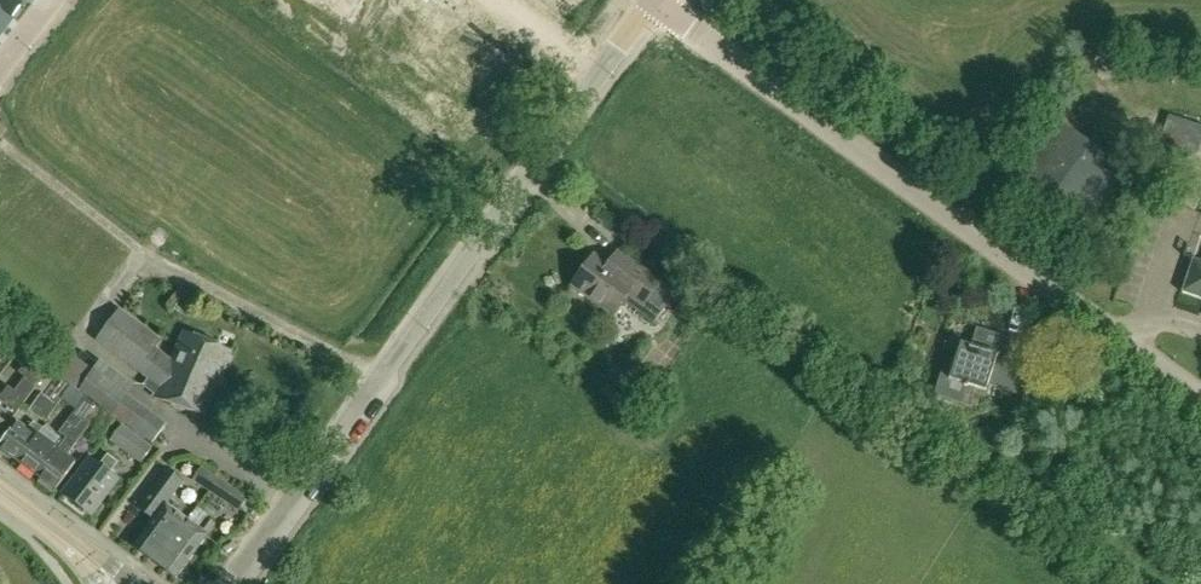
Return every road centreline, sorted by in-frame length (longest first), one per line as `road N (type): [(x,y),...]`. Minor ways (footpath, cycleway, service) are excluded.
road 1 (tertiary): [(228,583),(655,3)]
road 2 (residential): [(1128,346),(655,3)]

